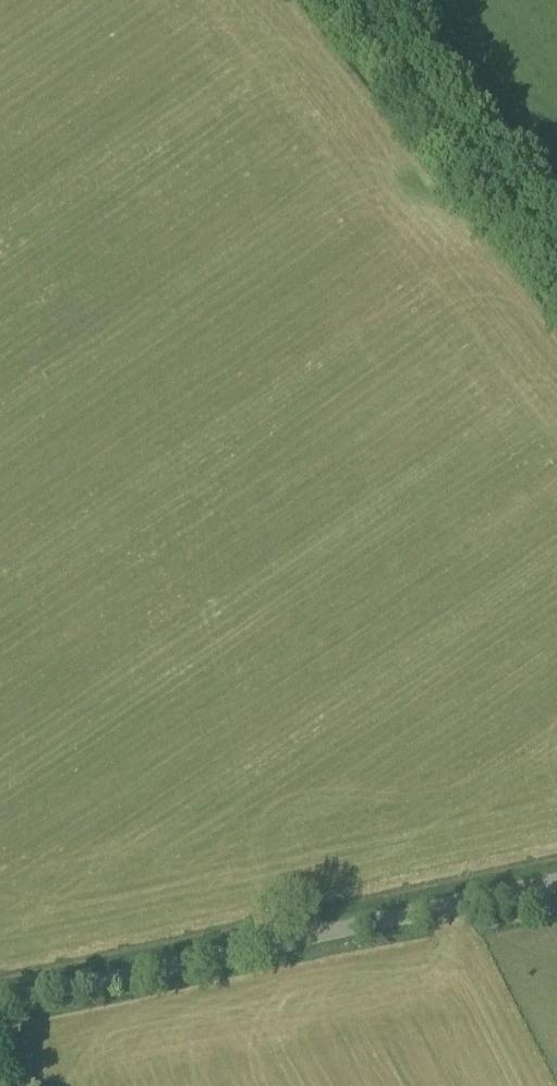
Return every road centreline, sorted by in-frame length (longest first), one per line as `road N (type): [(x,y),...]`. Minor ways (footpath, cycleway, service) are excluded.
road 1 (unclassified): [(0,1004),(556,885)]
road 2 (unclassified): [(556,266),(343,0)]

